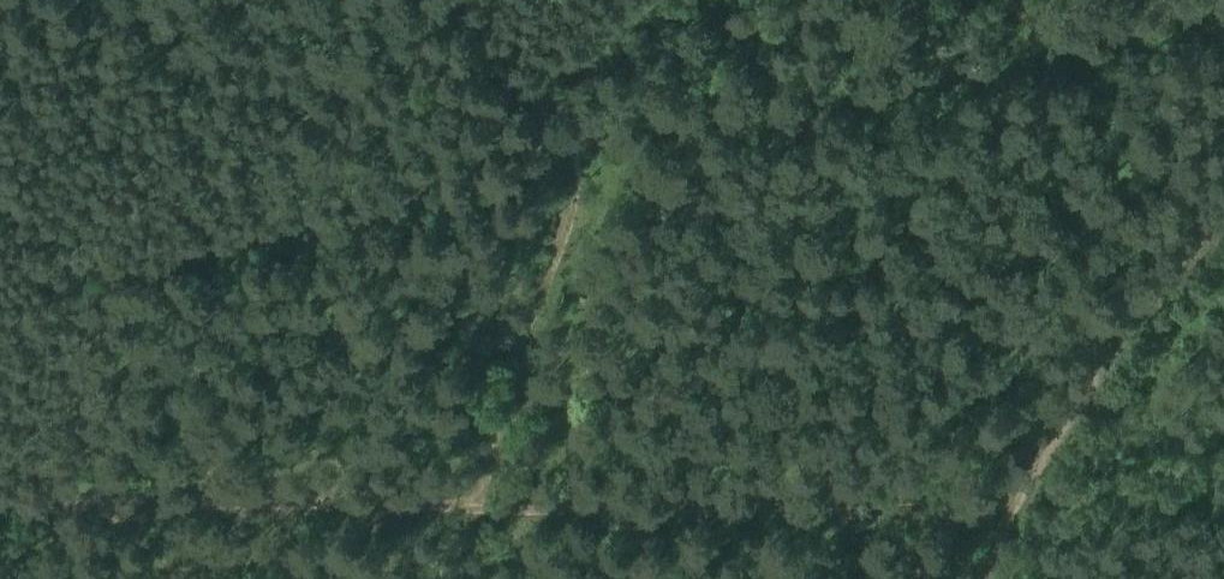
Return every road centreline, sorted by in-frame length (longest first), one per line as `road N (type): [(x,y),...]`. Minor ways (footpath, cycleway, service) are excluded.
road 1 (track): [(473,0),(567,129),(574,187),(470,500)]
road 2 (track): [(470,500),(1012,498)]
road 3 (track): [(0,501),(470,500)]
road 4 (track): [(1223,238),(1012,498)]

